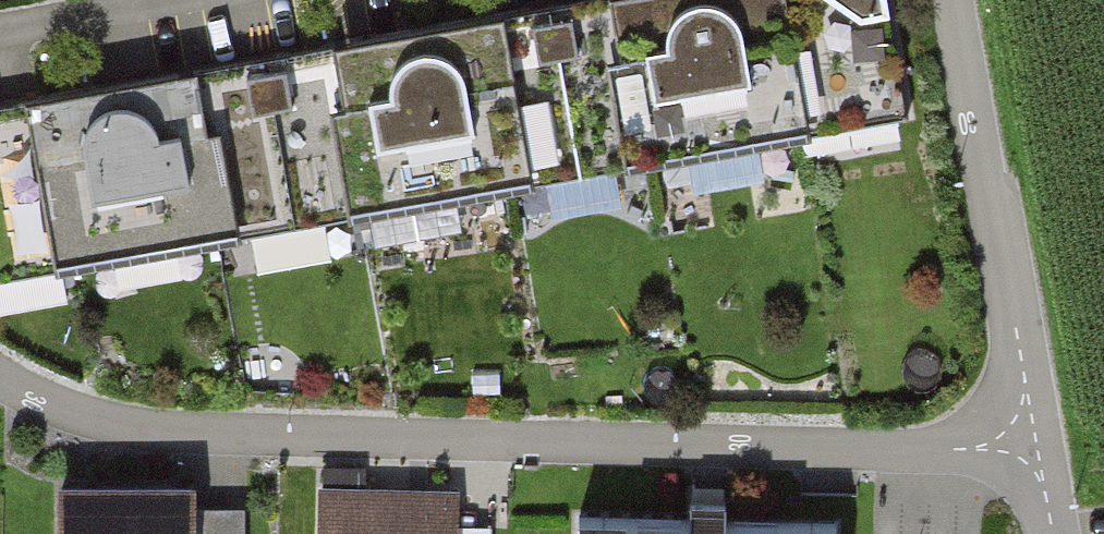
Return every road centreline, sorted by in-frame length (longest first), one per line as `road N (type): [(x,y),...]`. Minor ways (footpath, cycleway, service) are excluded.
road 1 (residential): [(0,381),(71,416),(178,431),(963,450),(1021,438)]
road 2 (residential): [(954,0),(1024,378),(1021,438)]
road 3 (residential): [(188,0),(0,34)]

